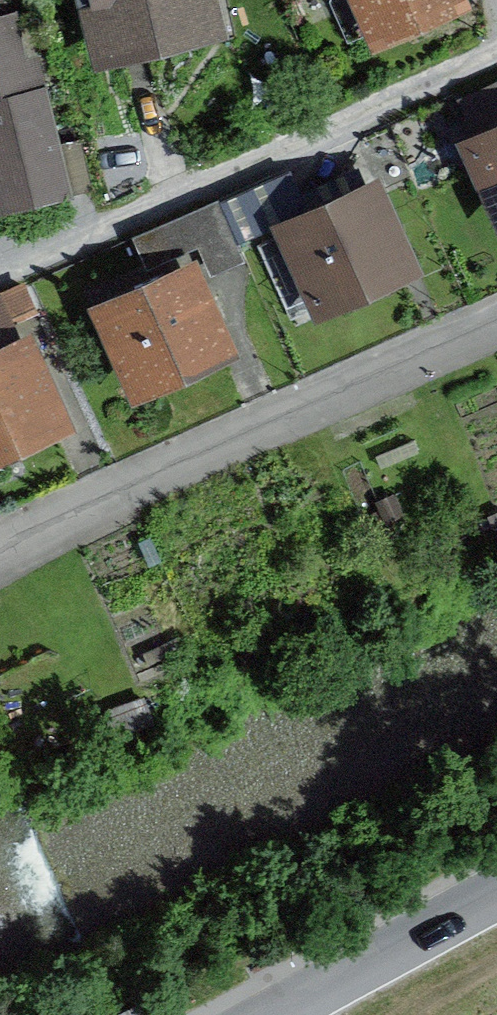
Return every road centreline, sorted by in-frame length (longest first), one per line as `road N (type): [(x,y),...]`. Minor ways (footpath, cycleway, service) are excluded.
road 1 (residential): [(496,326),(0,557)]
road 2 (residential): [(496,52),(0,274)]
road 3 (residential): [(496,892),(270,1014)]

